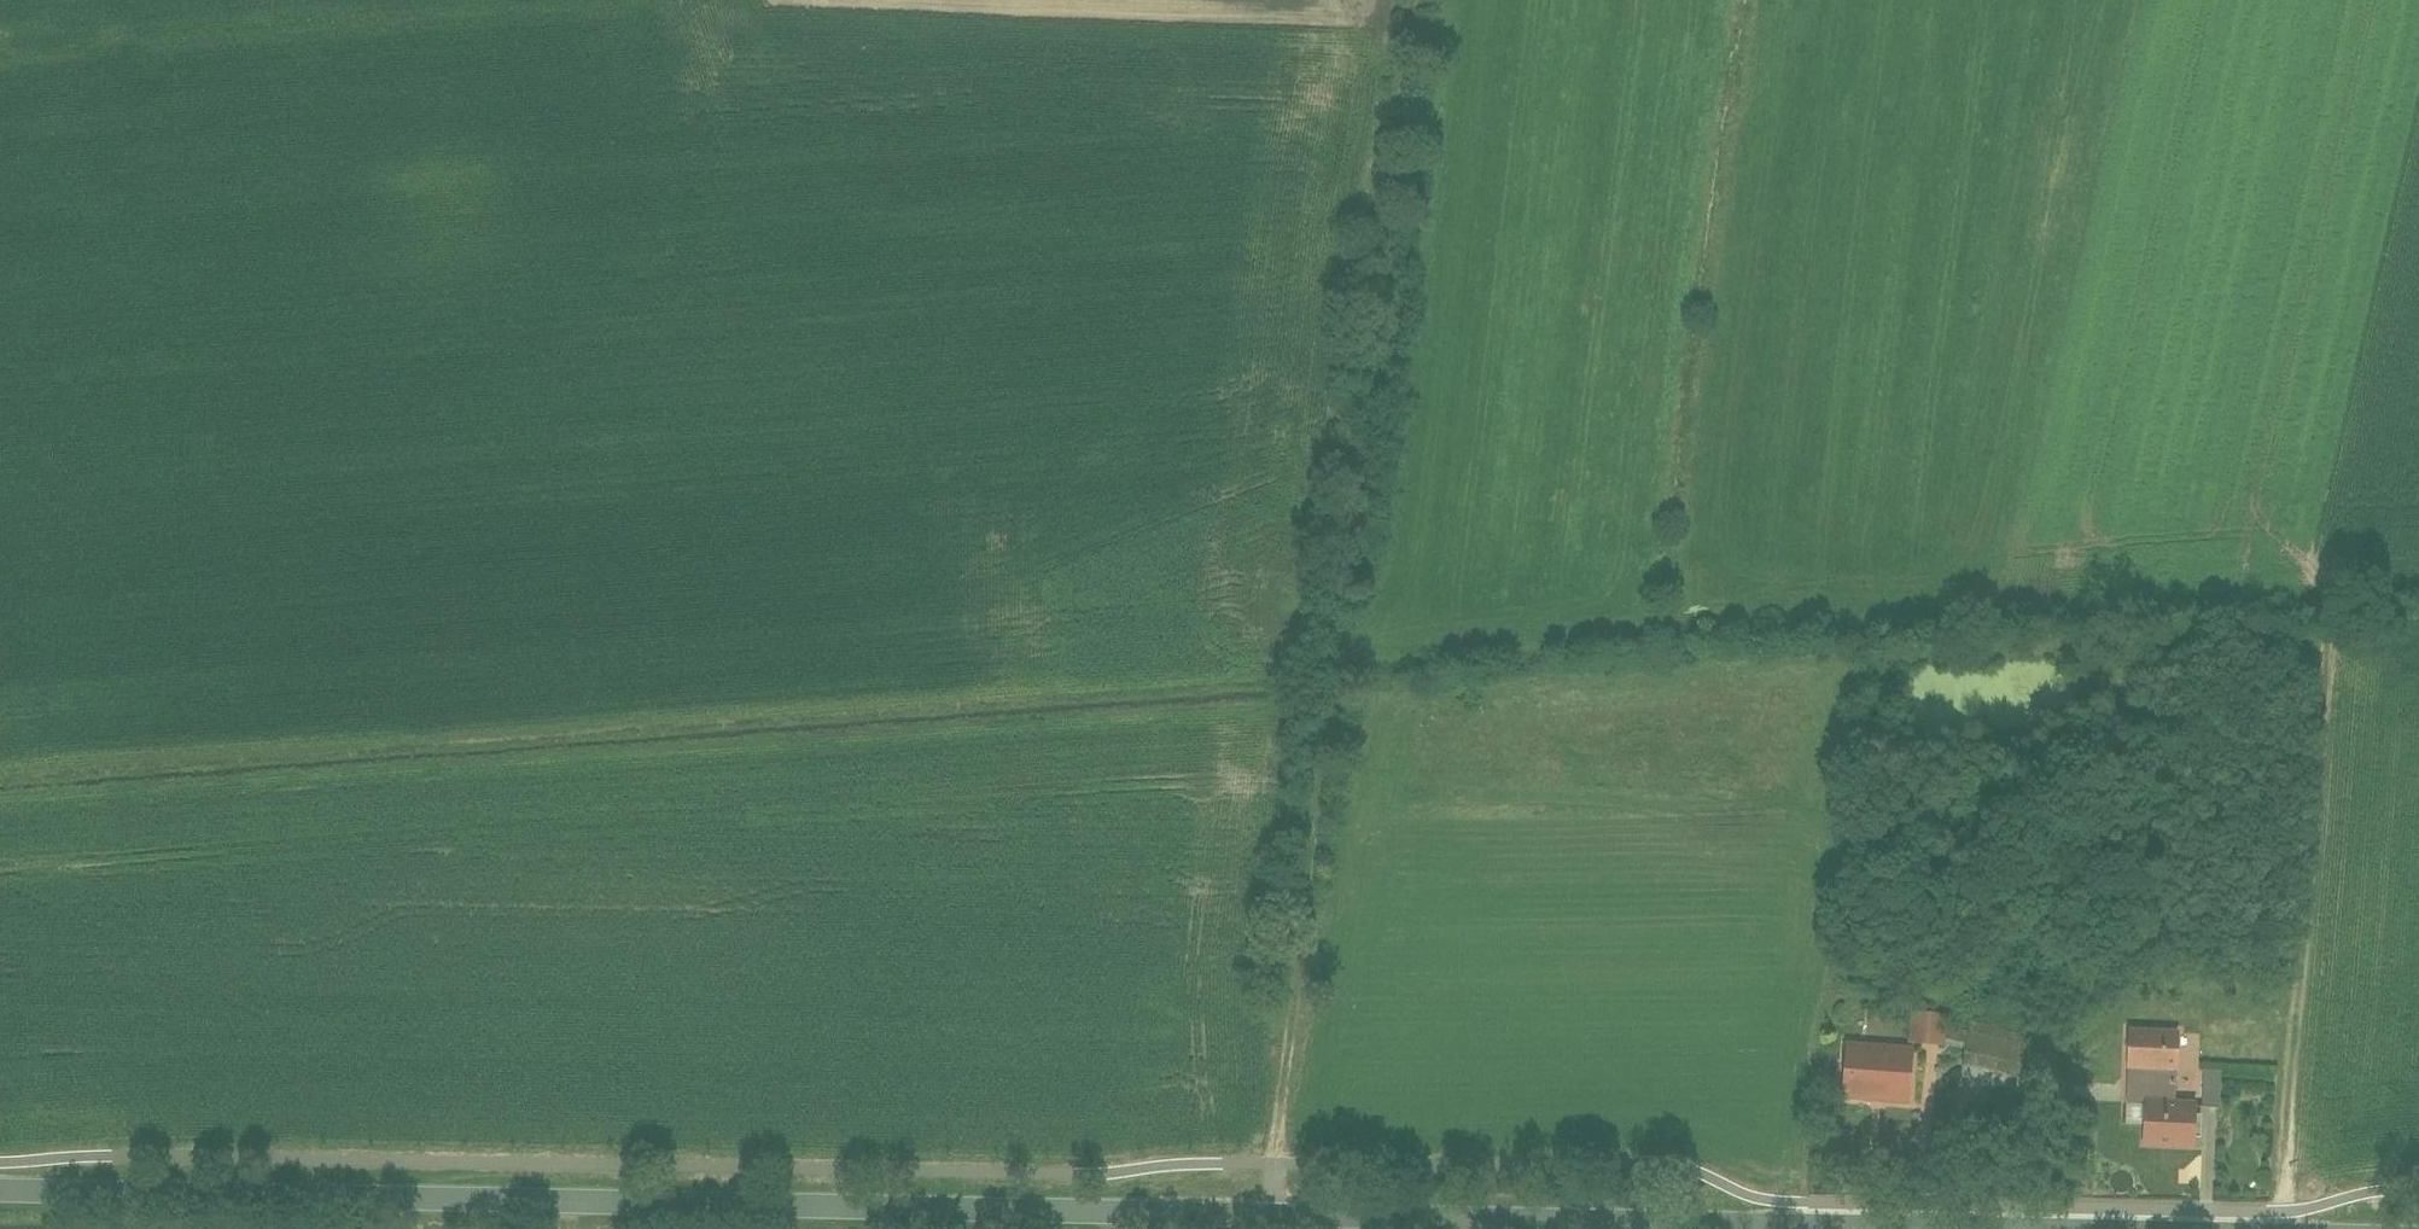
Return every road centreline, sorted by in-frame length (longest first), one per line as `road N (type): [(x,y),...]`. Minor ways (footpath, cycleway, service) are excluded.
road 1 (tertiary): [(1884,1228),(0,1192)]

